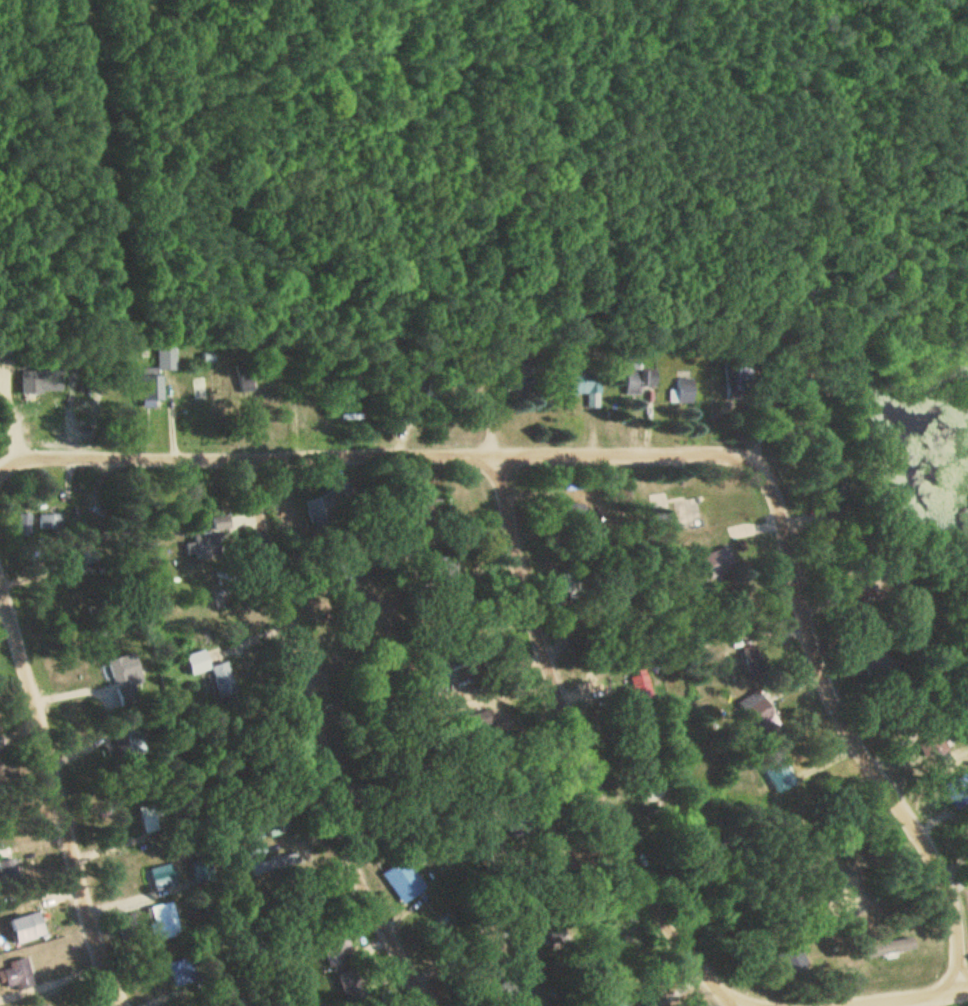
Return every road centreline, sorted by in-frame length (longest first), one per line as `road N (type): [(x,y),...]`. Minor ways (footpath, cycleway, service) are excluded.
road 1 (residential): [(962,989),(950,890),(934,841),(904,811),(834,697),(779,490),(753,456),(640,456)]
road 2 (residential): [(0,473),(30,456),(640,456)]
road 3 (residential): [(742,1001),(696,955),(604,806),(535,616),(501,456)]
road 4 (residential): [(437,1005),(359,873),(282,602),(253,461)]
road 5 (residential): [(501,456),(454,363),(443,291),(393,180),(387,50),(376,0)]
road 6 (residential): [(125,1005),(106,973),(62,779),(0,568)]

